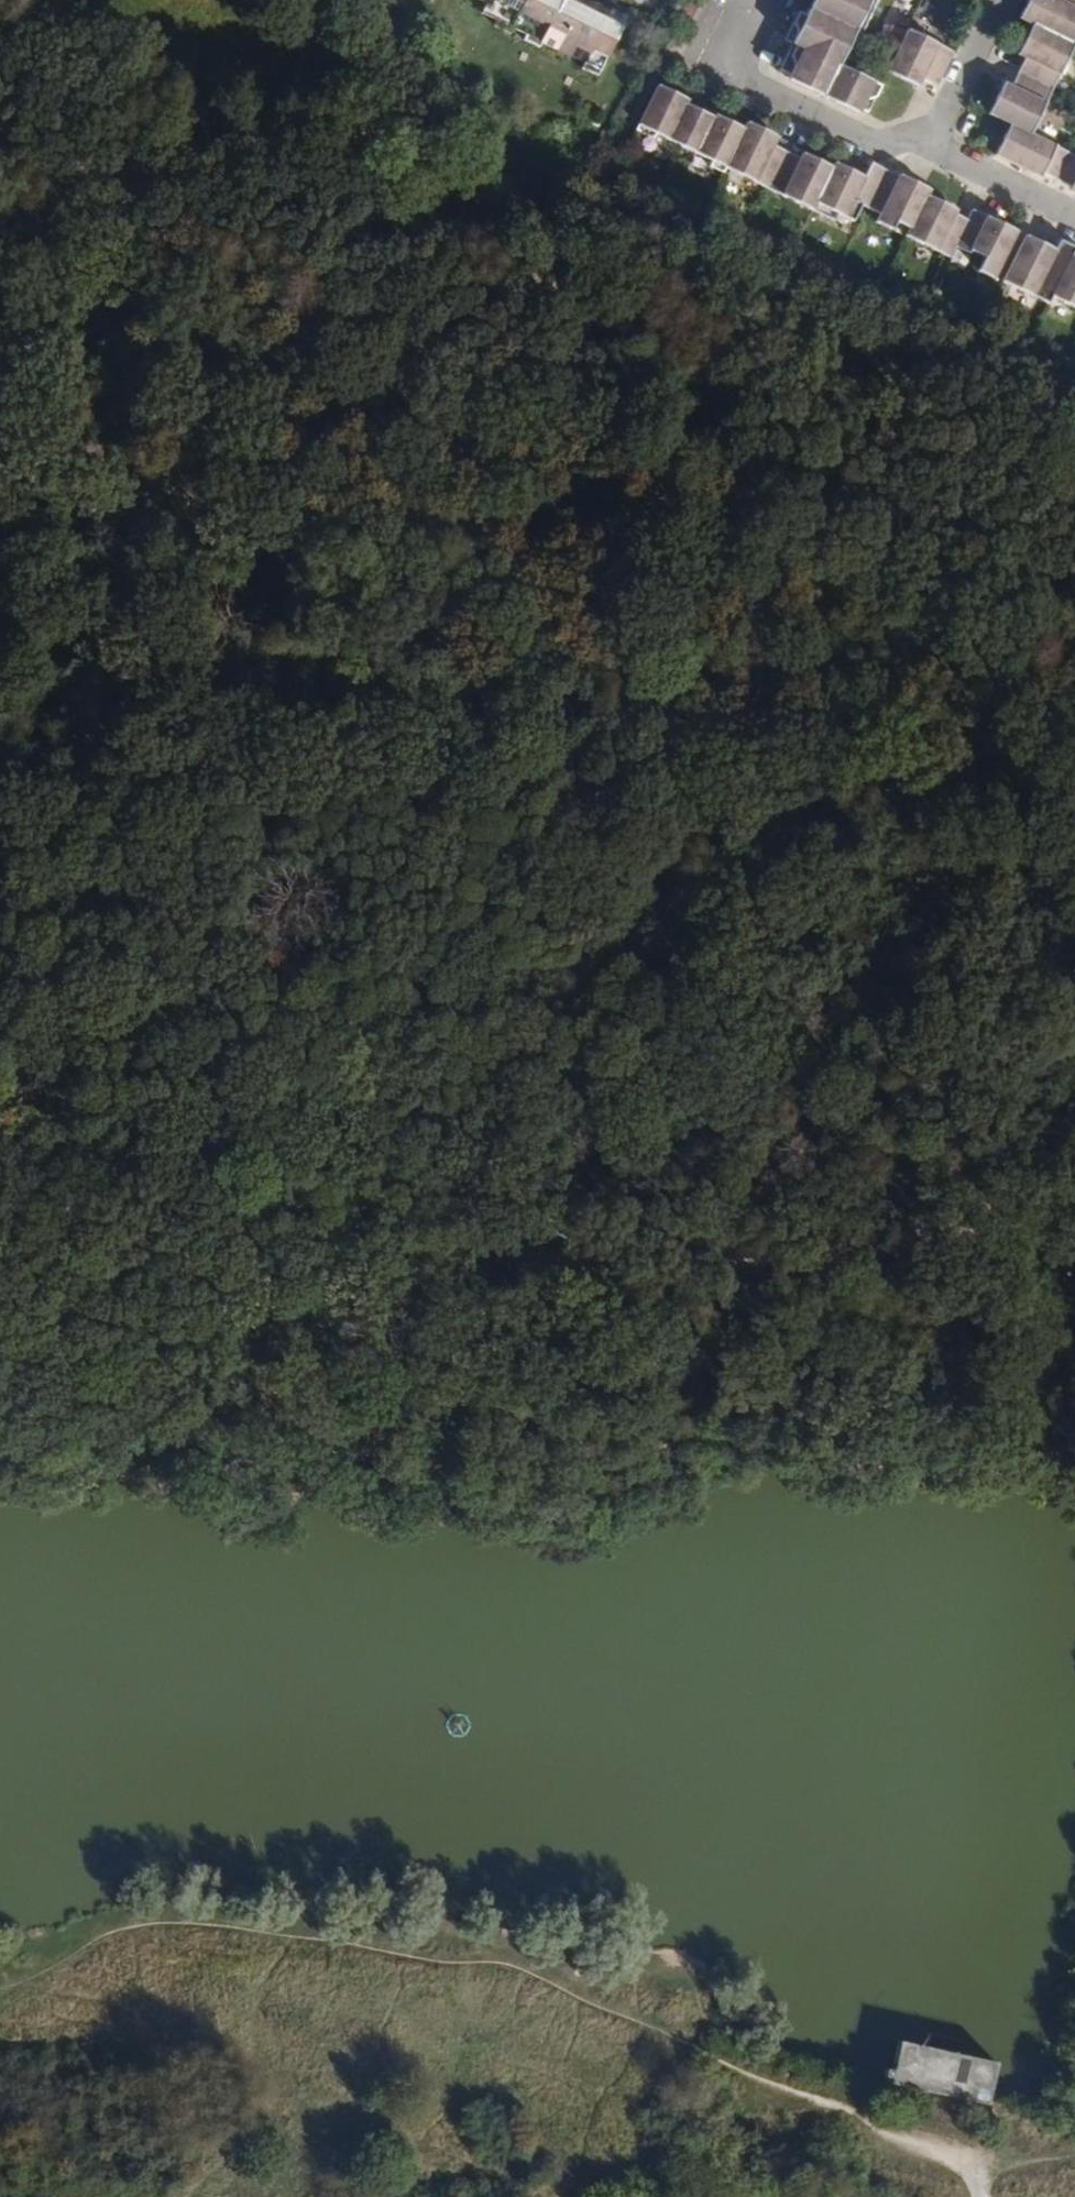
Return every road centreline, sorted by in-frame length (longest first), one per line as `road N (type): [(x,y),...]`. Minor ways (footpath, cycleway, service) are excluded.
road 1 (track): [(0,367),(177,438),(453,569),(950,756),(1074,848)]
road 2 (track): [(1074,1174),(1058,1170),(889,1209),(700,1269),(512,1283),(235,1277),(0,1204)]
road 3 (residential): [(746,0),(715,59),(881,146),(926,144)]
road 4 (track): [(982,2196),(972,2171),(938,2147),(805,2094)]
road 5 (residential): [(926,144),(1074,216)]
road 6 (residential): [(991,0),(926,144)]

